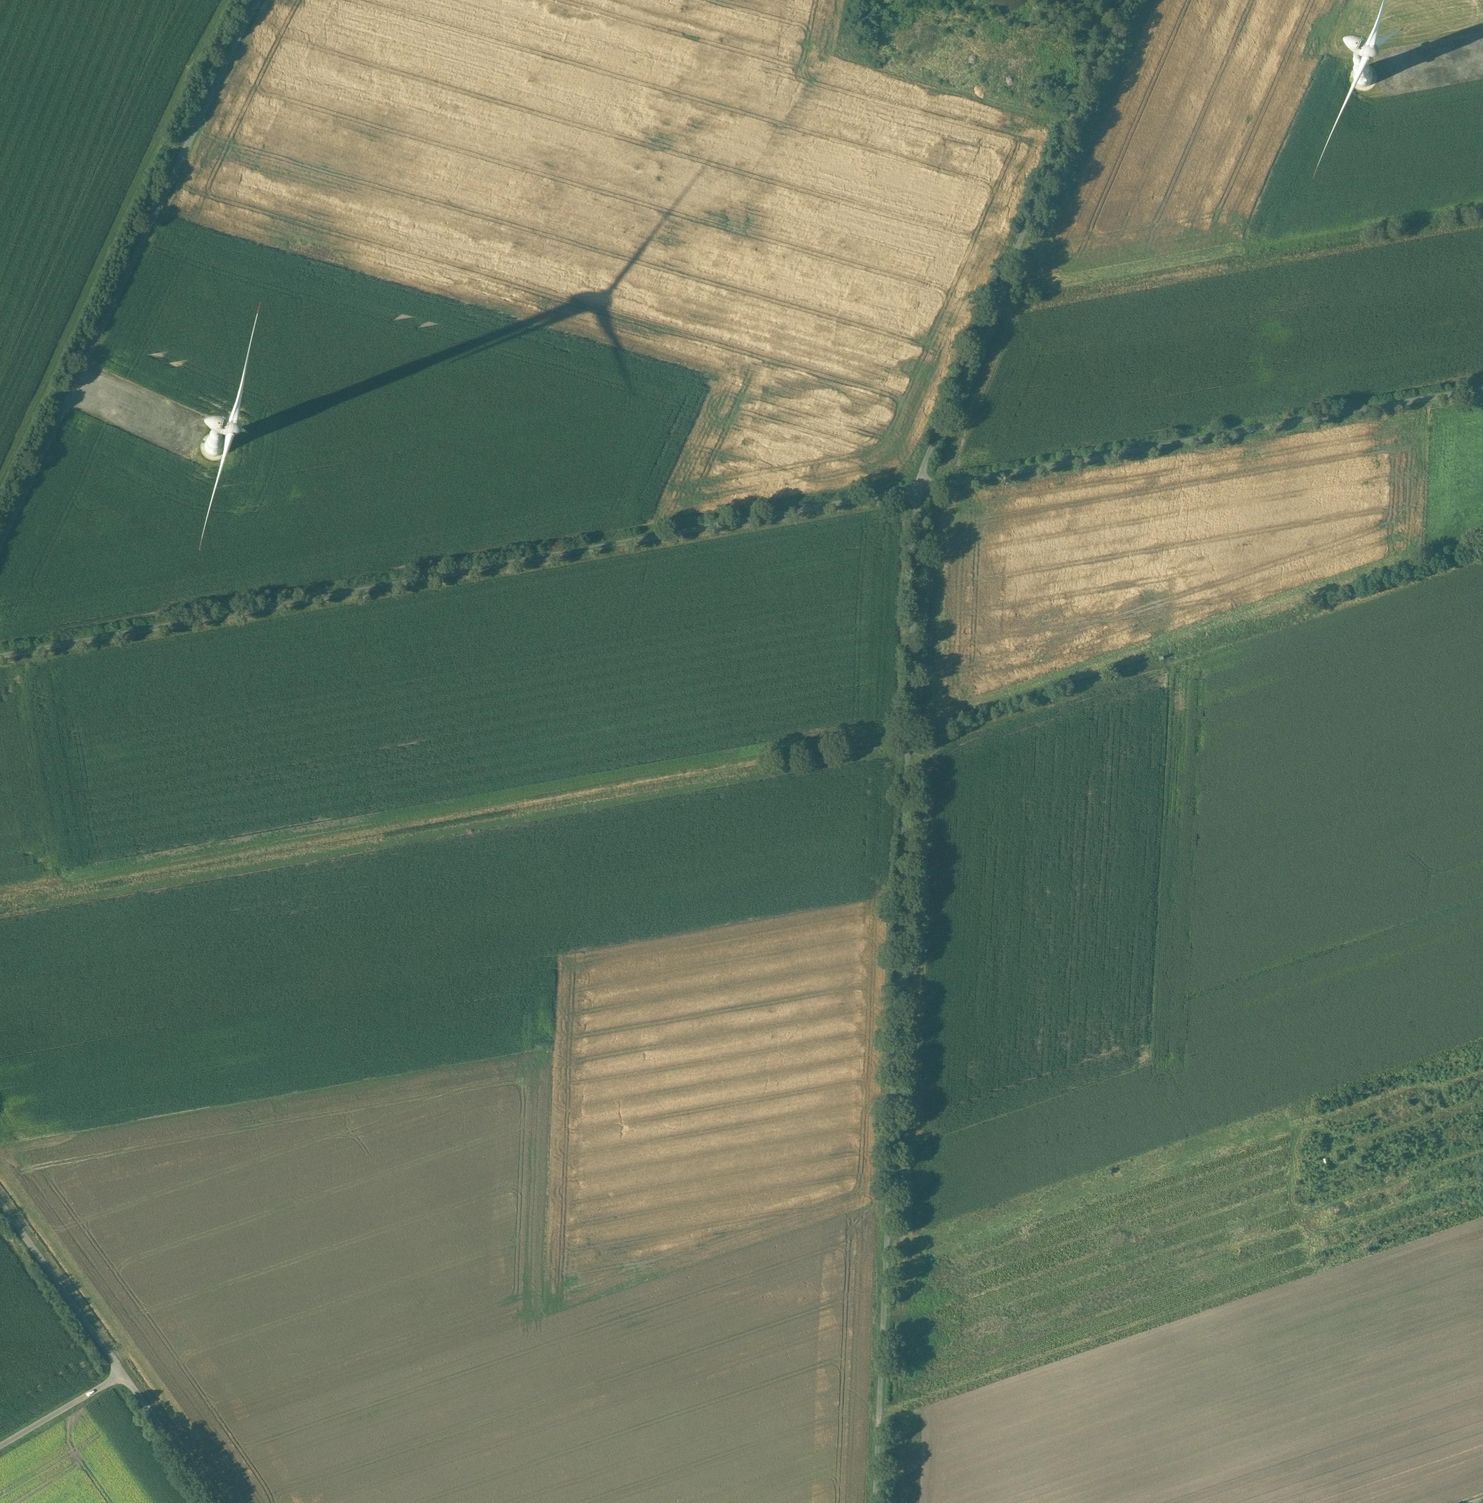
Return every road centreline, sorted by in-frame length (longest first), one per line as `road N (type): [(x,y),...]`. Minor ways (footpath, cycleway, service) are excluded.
road 1 (unclassified): [(916,490),(874,1502)]
road 2 (unclassified): [(0,657),(916,490)]
road 3 (unclassified): [(258,0),(0,542)]
road 4 (unclassified): [(916,490),(1482,390)]
road 5 (unclassified): [(1125,0),(916,490)]
road 6 (track): [(895,989),(1369,841)]
road 7 (track): [(0,1153),(312,1096)]
road 8 (unclassified): [(0,1210),(117,1374)]
road 9 (unclassified): [(117,1374),(209,1502)]
road 10 (unclassified): [(0,1444),(117,1374)]
road 11 (track): [(74,382),(196,438)]

